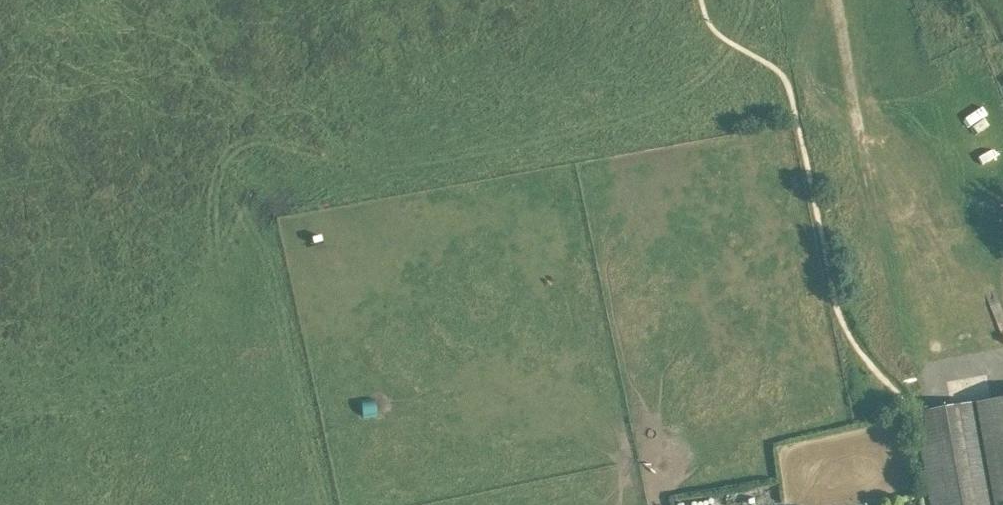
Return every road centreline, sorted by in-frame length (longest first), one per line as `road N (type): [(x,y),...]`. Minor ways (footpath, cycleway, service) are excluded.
road 1 (track): [(837,0),(860,139),(916,350),(937,370)]
road 2 (track): [(825,0),(798,60),(805,82),(860,139)]

